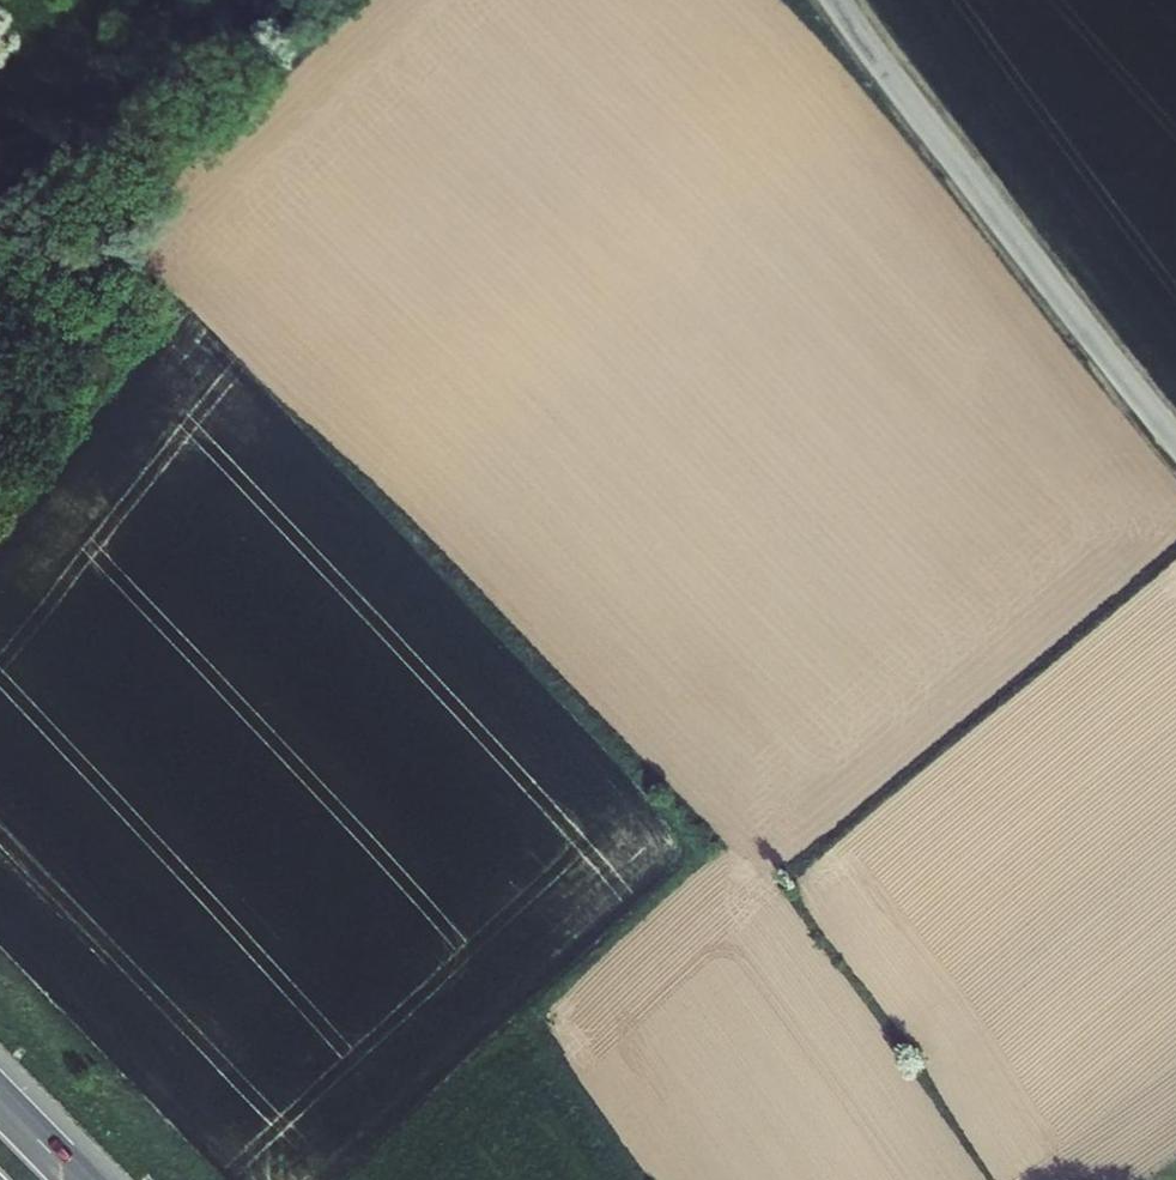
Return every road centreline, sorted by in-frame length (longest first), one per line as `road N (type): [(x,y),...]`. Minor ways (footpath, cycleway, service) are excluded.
road 1 (unclassified): [(838,0),(1175,442)]

